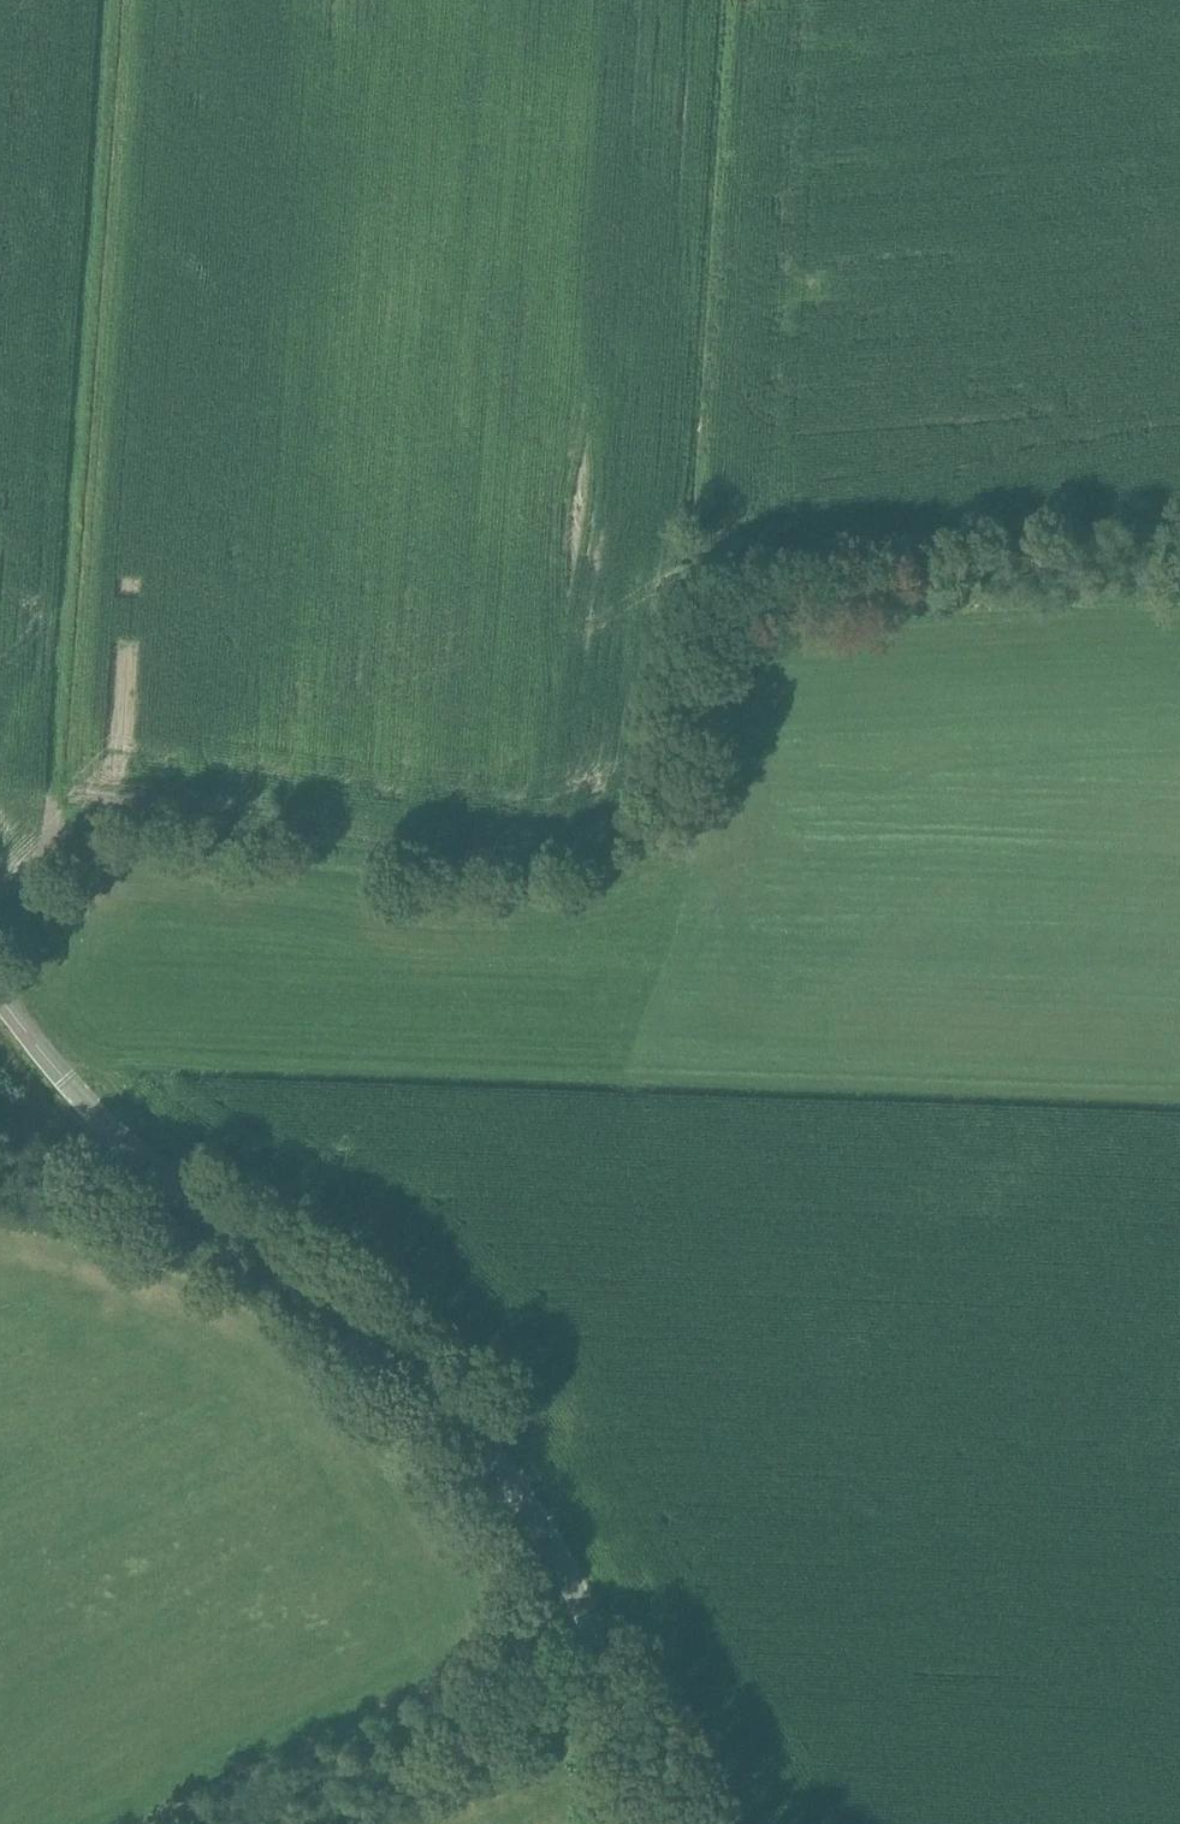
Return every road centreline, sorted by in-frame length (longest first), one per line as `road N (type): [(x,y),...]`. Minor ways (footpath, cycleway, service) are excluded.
road 1 (tertiary): [(653,1823),(586,1608),(545,1531),(464,1422),(388,1343),(134,1153),(0,992)]

